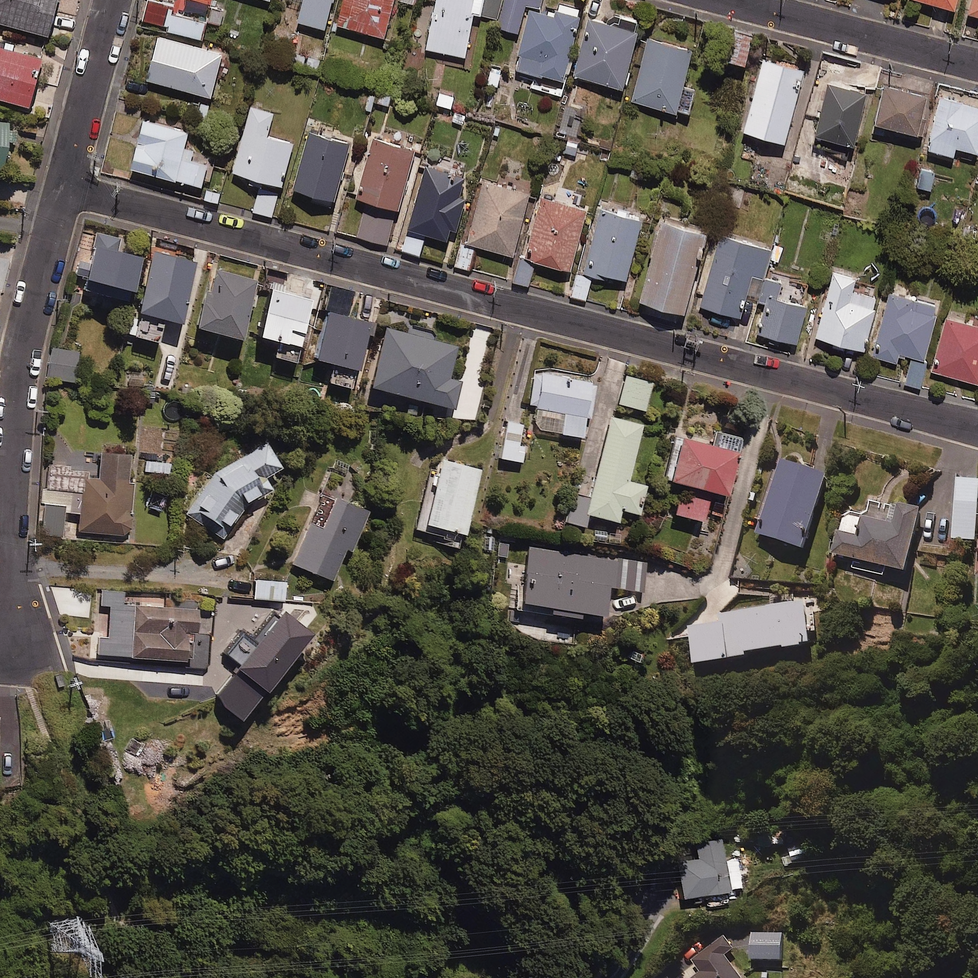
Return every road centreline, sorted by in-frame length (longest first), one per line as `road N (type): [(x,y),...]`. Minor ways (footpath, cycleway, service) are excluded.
road 1 (residential): [(977,426),(65,188)]
road 2 (residential): [(0,646),(16,612),(8,524),(19,373),(65,188)]
road 3 (residential): [(977,62),(744,0)]
road 4 (residential): [(65,188),(114,0)]

